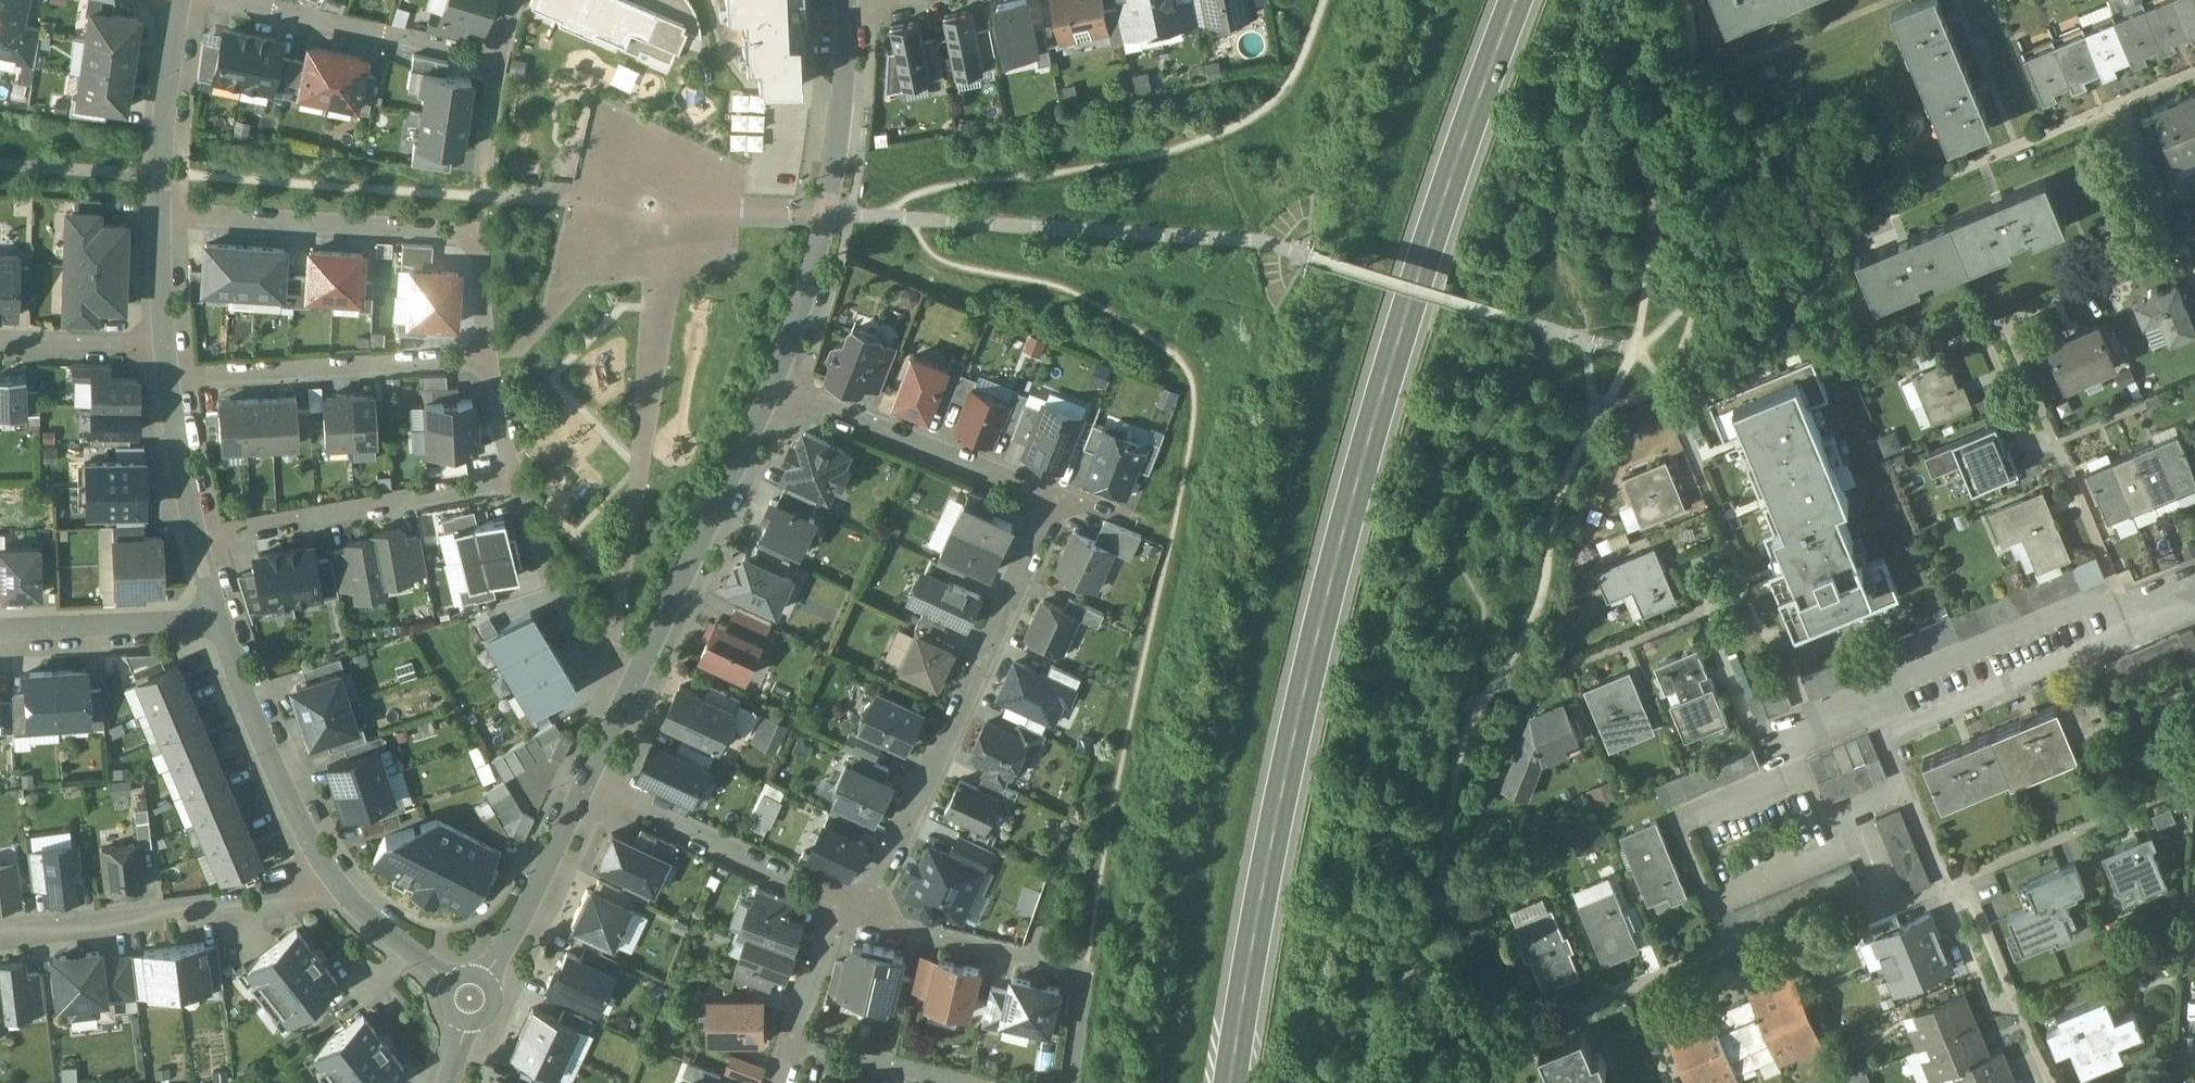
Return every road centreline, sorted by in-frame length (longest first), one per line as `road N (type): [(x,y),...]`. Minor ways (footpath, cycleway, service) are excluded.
road 1 (primary): [(1517,0),(1475,111),(1320,619),(1228,1082)]
road 2 (residential): [(866,912),(1060,498)]
road 3 (residential): [(491,359),(481,238),(161,220)]
road 4 (residential): [(775,390),(826,218),(847,2)]
road 5 (residential): [(2123,597),(1788,734)]
road 6 (residential): [(338,884),(285,902),(0,936)]
road 7 (residential): [(866,912),(1086,975),(1071,1082)]
road 8 (residential): [(636,687),(775,390)]
road 9 (residential): [(517,481),(197,540)]
road 10 (residential): [(491,359),(168,377)]
road 11 (residential): [(1881,736),(2138,630),(2123,597)]
road 12 (residential): [(1060,498),(775,390)]
road 13 (residential): [(338,884),(302,826),(216,622)]
road 14 (residential): [(587,788),(845,904)]
road 15 (residential): [(492,60),(222,0)]
road 16 (residential): [(636,687),(598,658),(517,481)]
road 17 (residential): [(473,999),(587,788)]
road 18 (residential): [(161,220),(182,0)]
road 19 (residential): [(216,622),(0,629)]
road 20 (residential): [(473,999),(338,884)]
road 21 (residential): [(962,1082),(798,1045)]
road 22 (residential): [(166,347),(0,346)]
road 23 (residential): [(197,540),(168,377)]
road 24 (track): [(0,166),(161,176)]
road 25 (residential): [(845,904),(798,1045)]
road 26 (residential): [(482,202),(492,60)]
road 27 (residential): [(166,347),(161,220)]
road 28 (residential): [(517,481),(491,359)]

